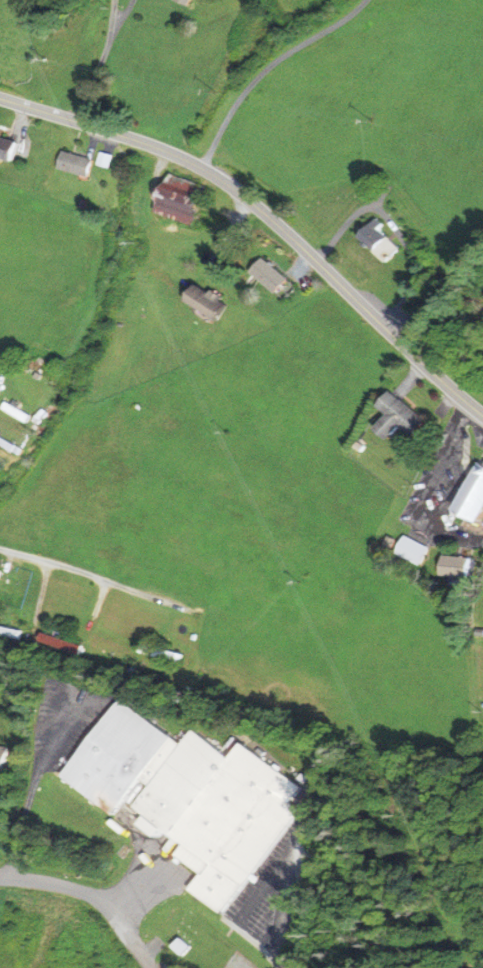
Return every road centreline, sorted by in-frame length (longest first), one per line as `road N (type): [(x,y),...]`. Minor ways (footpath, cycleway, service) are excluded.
road 1 (tertiary): [(482,417),(272,219),(206,170),(152,144),(0,98)]
road 2 (residential): [(198,612),(0,549)]
road 3 (residential): [(0,878),(90,895),(150,967)]

